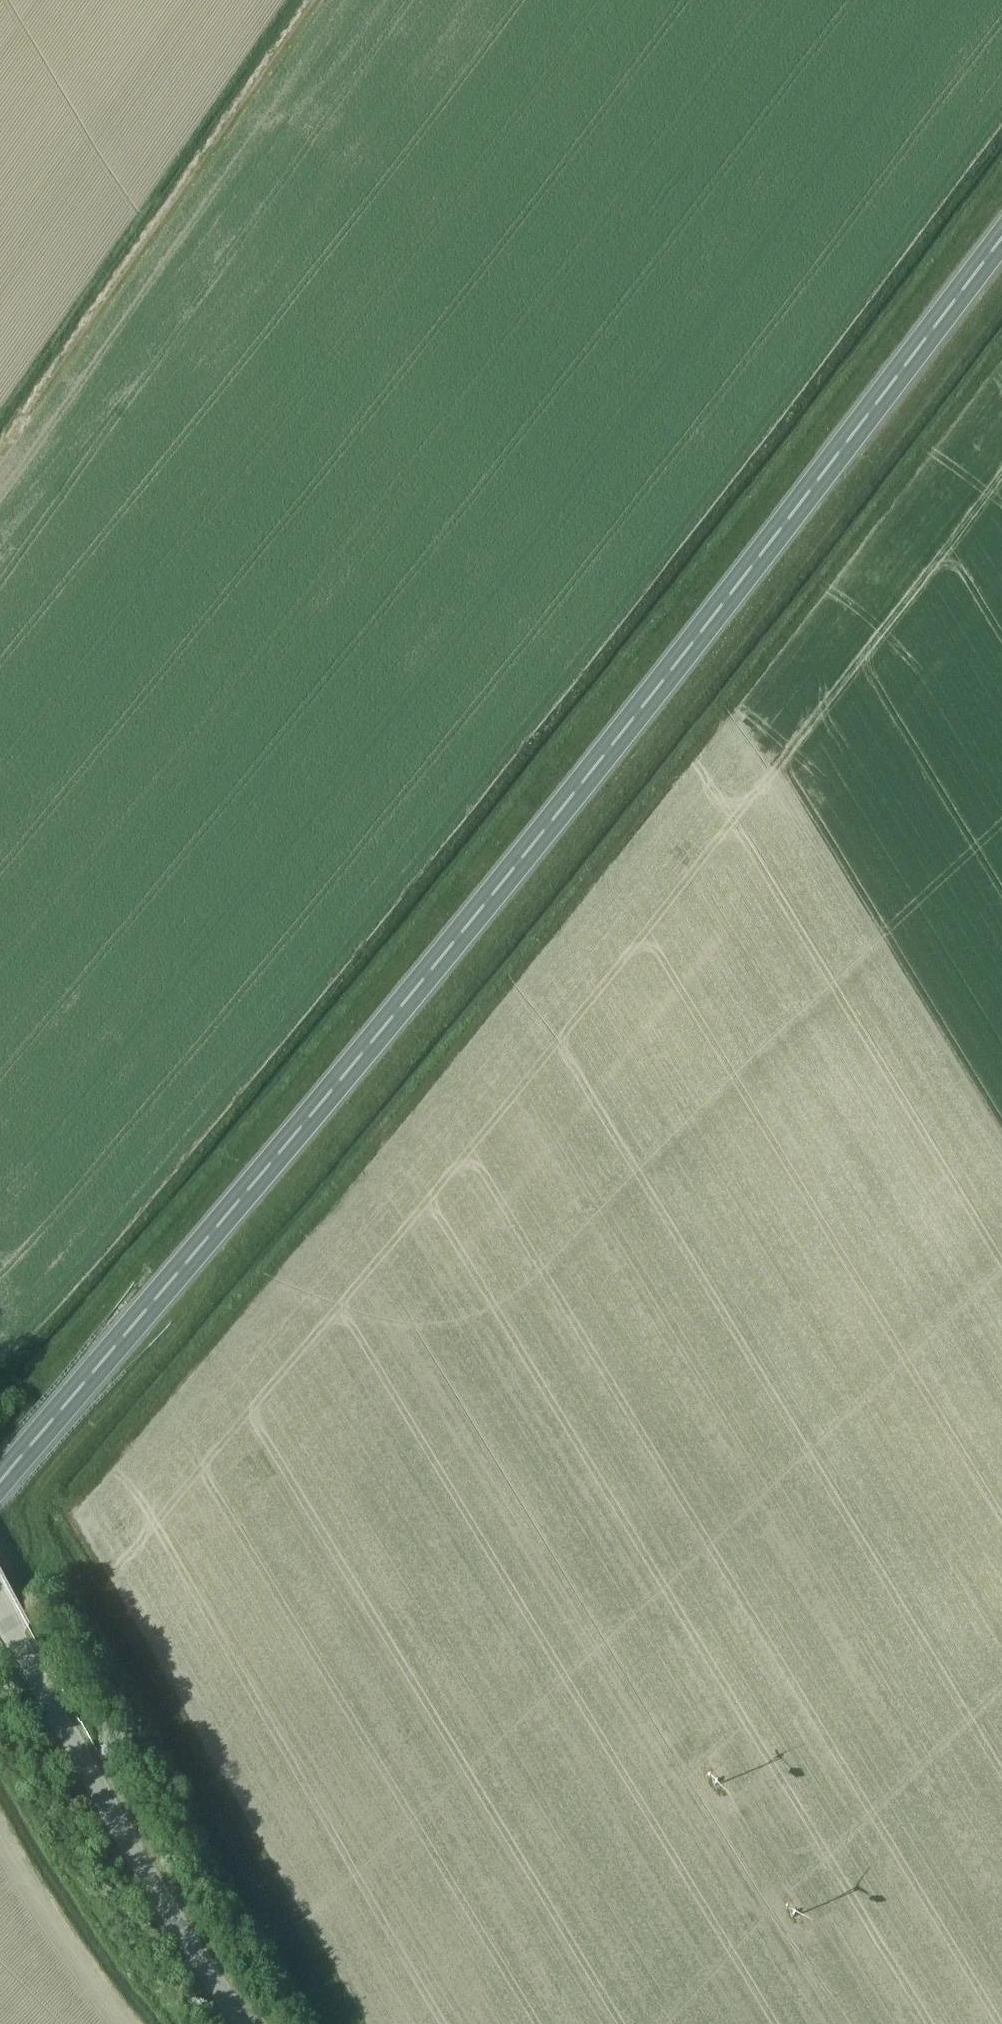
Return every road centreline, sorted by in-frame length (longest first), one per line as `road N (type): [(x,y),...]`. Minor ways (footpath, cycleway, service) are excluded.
road 1 (trunk): [(0,1483),(363,1058),(1001,241)]
road 2 (tertiary): [(245,2023),(173,1920),(0,1604)]

